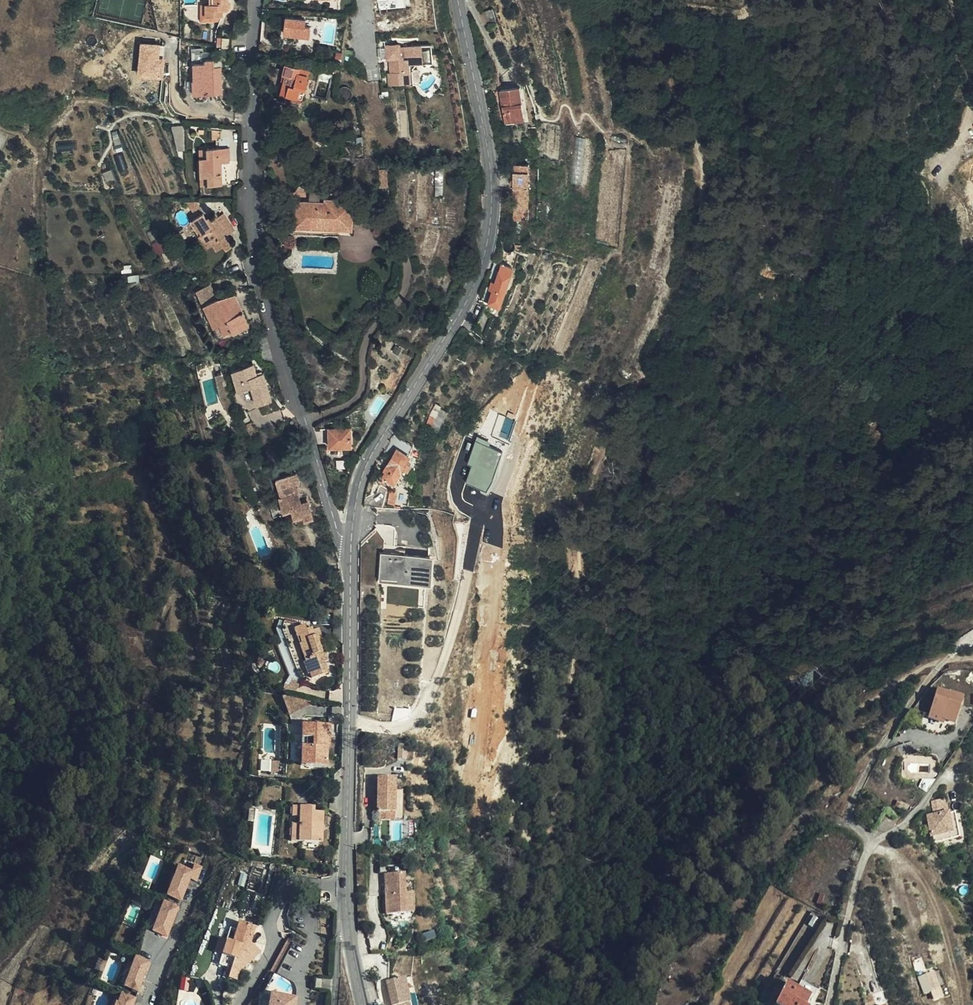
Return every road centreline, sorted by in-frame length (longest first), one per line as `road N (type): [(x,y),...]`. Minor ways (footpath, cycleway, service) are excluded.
road 1 (secondary): [(459,0),(492,171),(488,243),(455,323),(363,472),(352,537)]
road 2 (residential): [(352,537),(339,533),(262,281),(257,0)]
road 3 (secondary): [(352,537),(349,923)]

